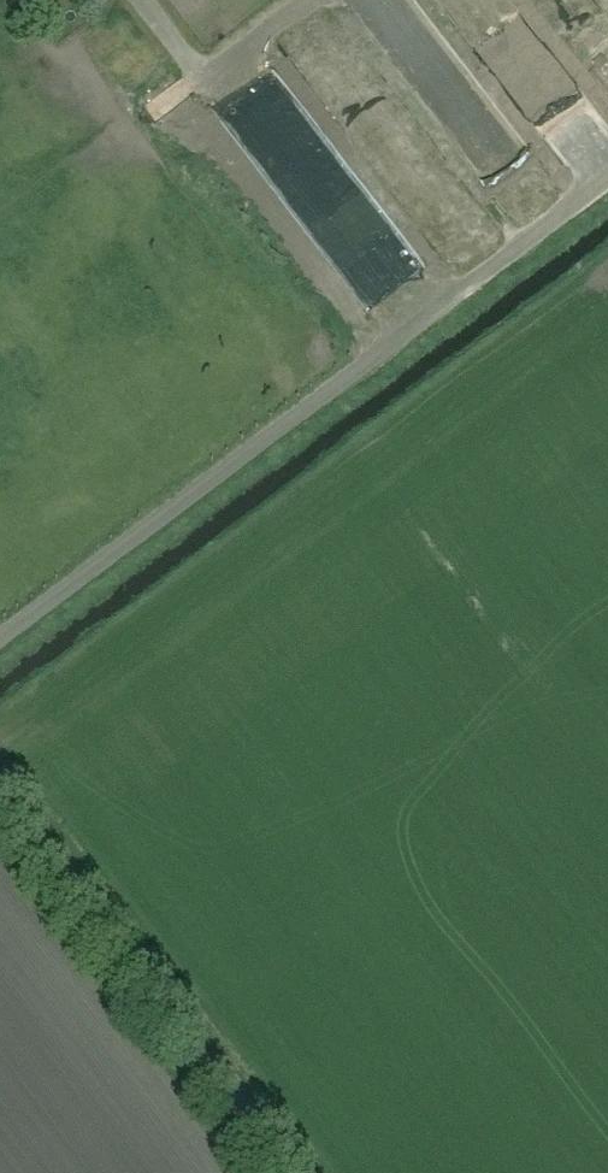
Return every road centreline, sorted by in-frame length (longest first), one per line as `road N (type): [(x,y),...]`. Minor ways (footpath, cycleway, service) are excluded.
road 1 (unclassified): [(291,1172),(0,788)]

